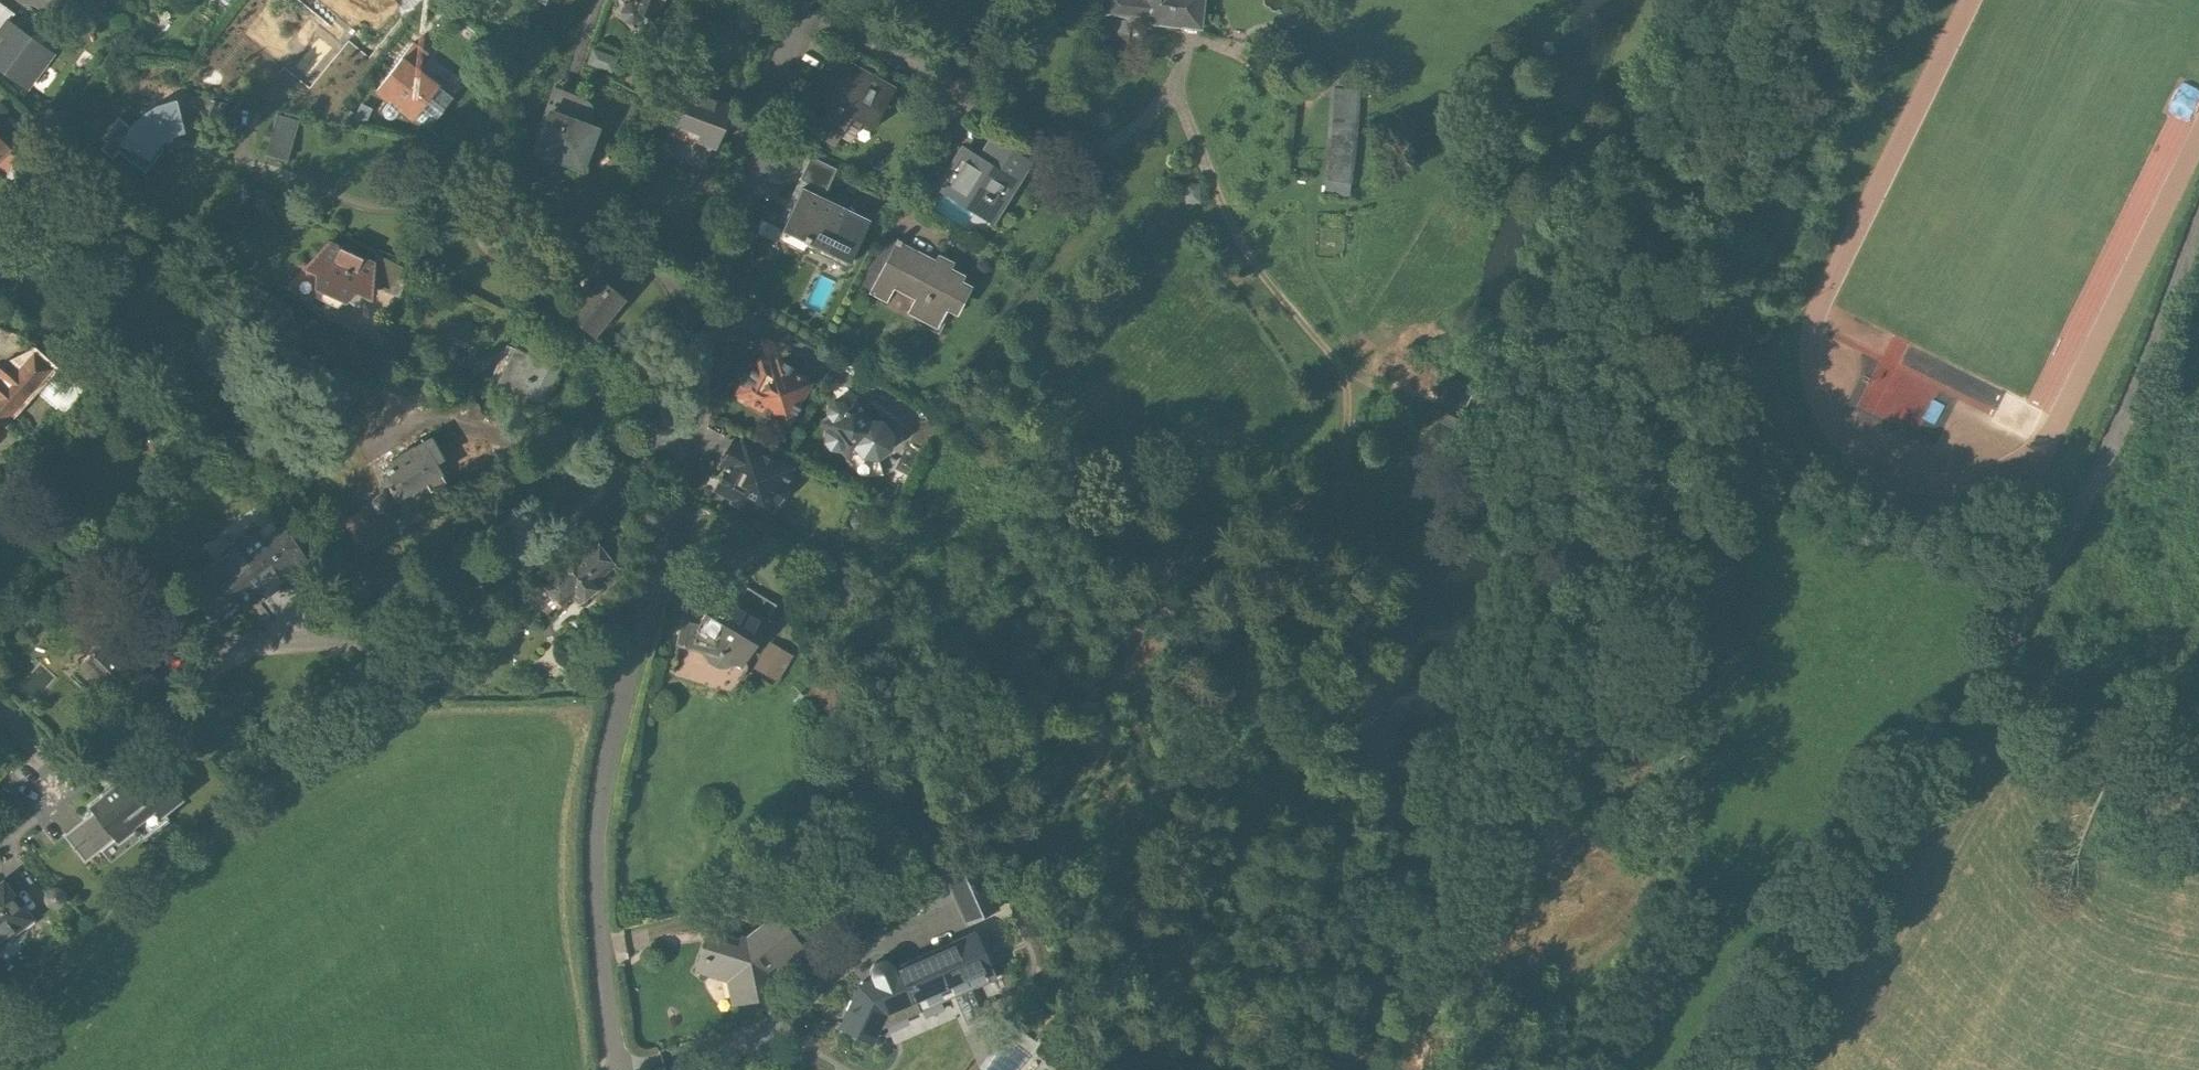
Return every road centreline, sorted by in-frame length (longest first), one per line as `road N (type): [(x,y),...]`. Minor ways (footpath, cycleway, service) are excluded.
road 1 (residential): [(690,439),(663,441),(437,624),(367,640),(251,644),(7,843)]
road 2 (track): [(1333,523),(1364,546),(1531,555),(1571,627),(1584,686),(1485,892),(1423,1069)]
road 3 (track): [(1584,686),(1632,607),(1664,481),(1705,373),(1773,247),(1821,117),(1885,0)]
road 4 (unclassified): [(690,439),(607,758),(596,830),(599,941),(619,1069)]
road 5 (track): [(1174,1069),(1190,1013),(1194,792),(1232,646),(1248,615),(1321,542)]
road 6 (track): [(1698,0),(1651,129),(1636,270),(1600,381),(1579,408),(1523,443),(1499,444),(1457,426)]
road 7 (unclassified): [(802,7),(767,116),(690,439)]
road 8 (track): [(1321,542),(1333,523),(1346,404),(1340,369),(1260,271),(1213,180)]

